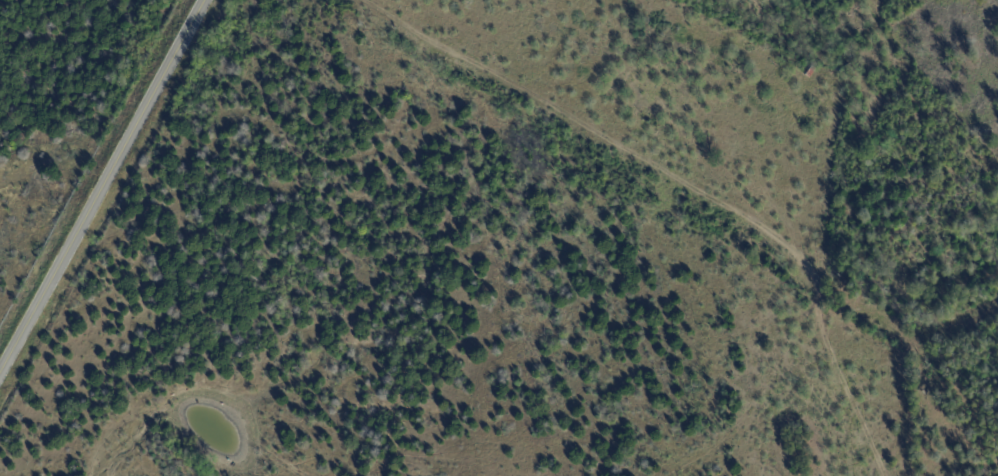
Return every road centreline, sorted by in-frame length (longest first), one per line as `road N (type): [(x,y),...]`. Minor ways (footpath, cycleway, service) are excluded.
road 1 (residential): [(0,381),(209,0)]

